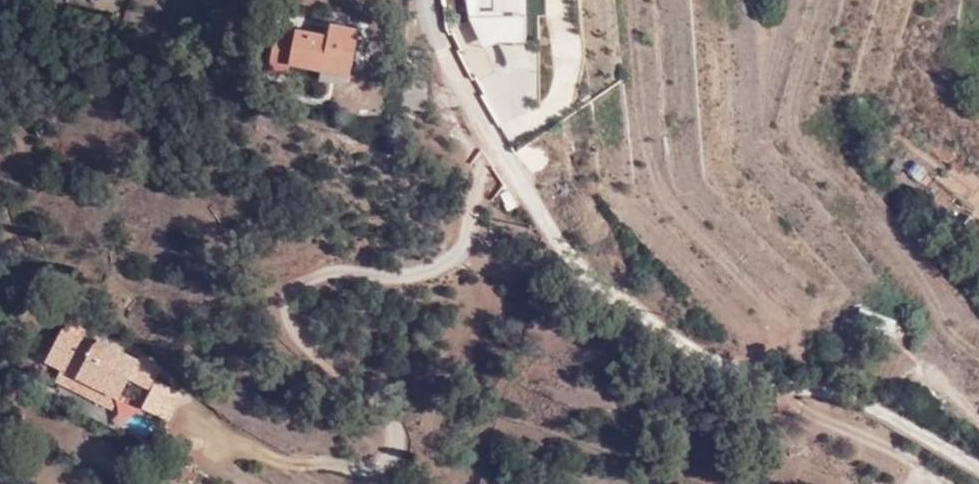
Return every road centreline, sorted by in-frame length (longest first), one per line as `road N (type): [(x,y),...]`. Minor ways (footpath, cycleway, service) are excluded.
road 1 (residential): [(978,470),(850,402),(731,369),(670,337),(571,261),(502,157),(438,32),(432,0)]

